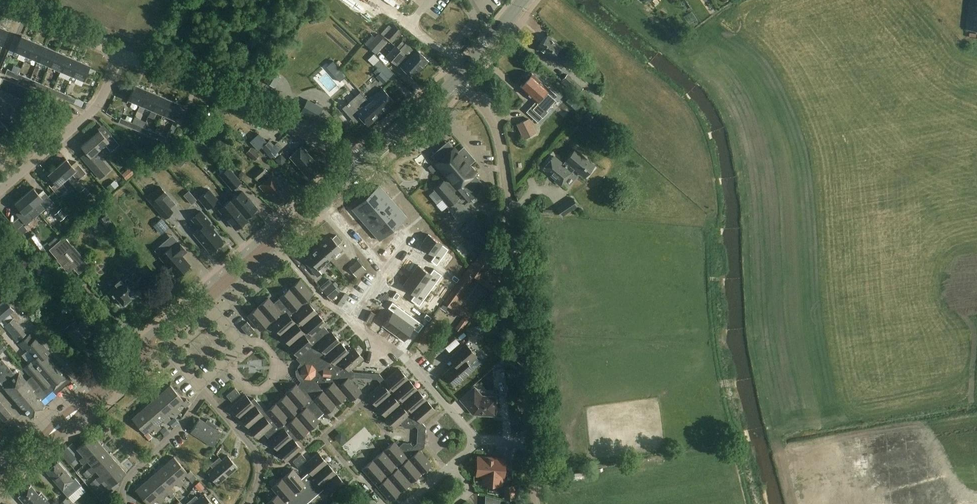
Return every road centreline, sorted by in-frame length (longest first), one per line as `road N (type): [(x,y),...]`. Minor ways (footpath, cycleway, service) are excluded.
road 1 (unclassified): [(529,441),(505,168),(488,115),(459,78)]
road 2 (residential): [(365,162),(122,54)]
road 3 (secondary): [(0,473),(163,335)]
road 4 (residential): [(0,191),(97,107),(122,54)]
road 5 (residential): [(394,345),(382,354),(275,239)]
road 6 (secondary): [(163,335),(275,239)]
road 7 (residential): [(248,503),(260,479),(255,452),(203,392)]
road 8 (residential): [(122,54),(0,5)]
road 9 (secondary): [(365,162),(459,78)]

